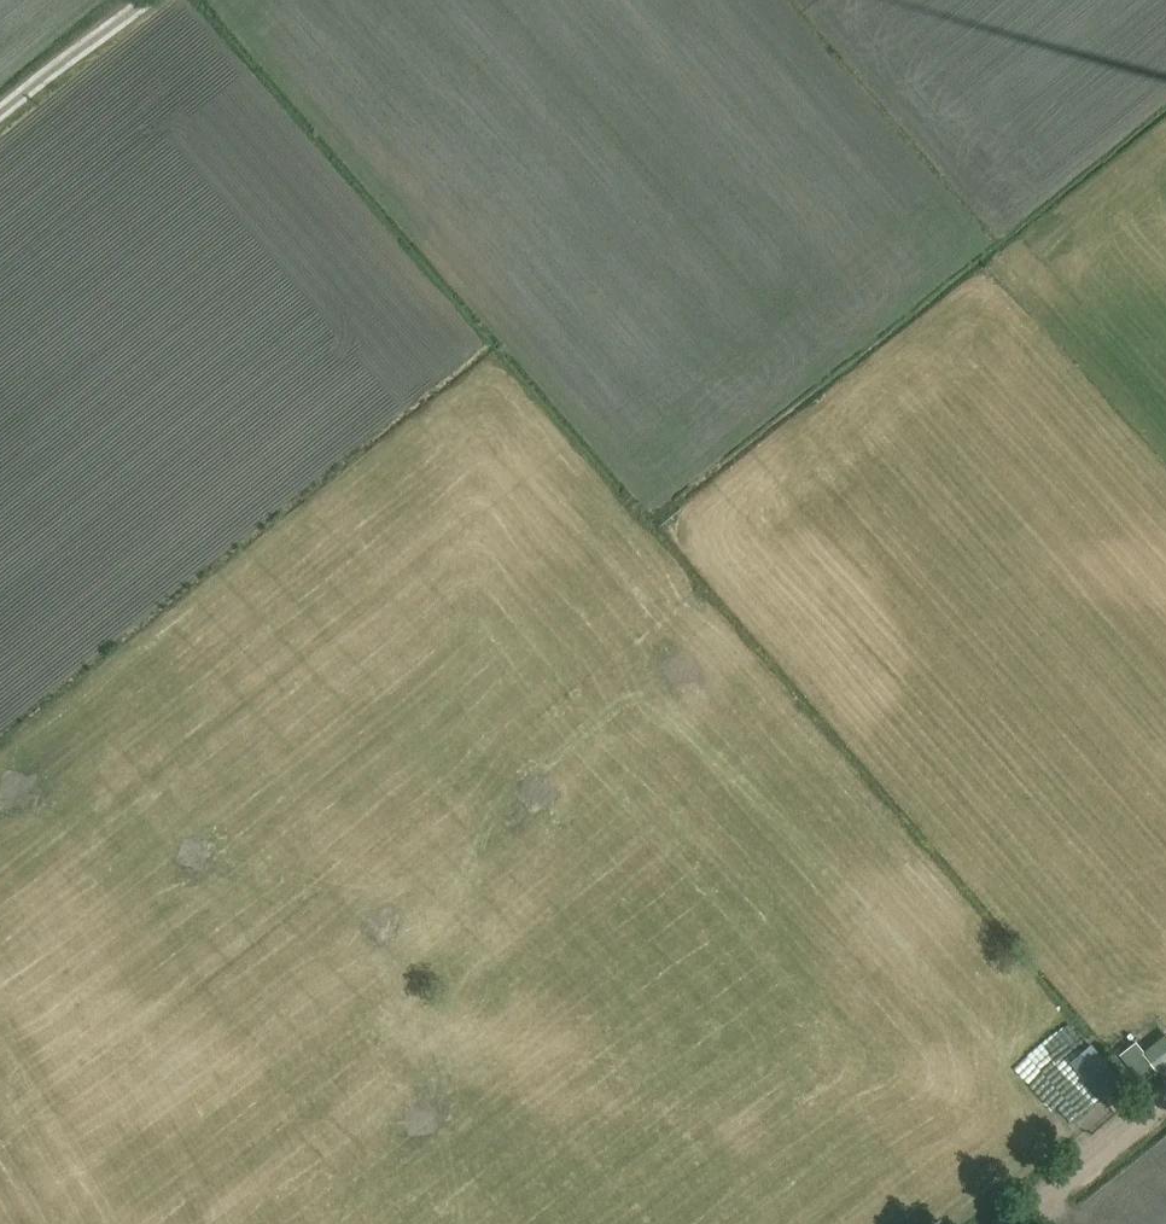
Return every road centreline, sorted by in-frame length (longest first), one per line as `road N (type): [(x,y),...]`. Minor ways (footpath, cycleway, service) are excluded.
road 1 (track): [(1165,1096),(1004,1223)]
road 2 (track): [(0,110),(135,0)]

